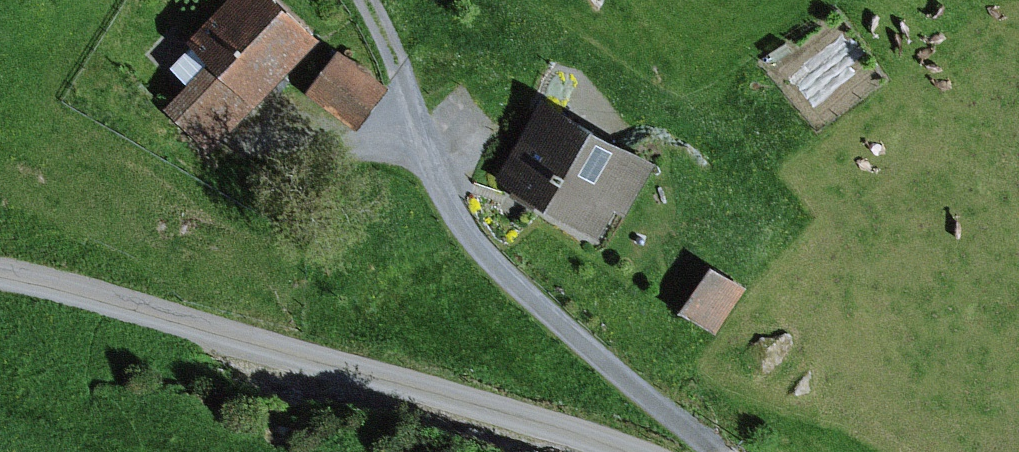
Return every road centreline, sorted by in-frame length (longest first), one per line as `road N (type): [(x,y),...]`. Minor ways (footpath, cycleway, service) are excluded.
road 1 (residential): [(634,451),(0,274)]
road 2 (track): [(719,451),(589,346),(446,213),(394,55),(367,0)]

